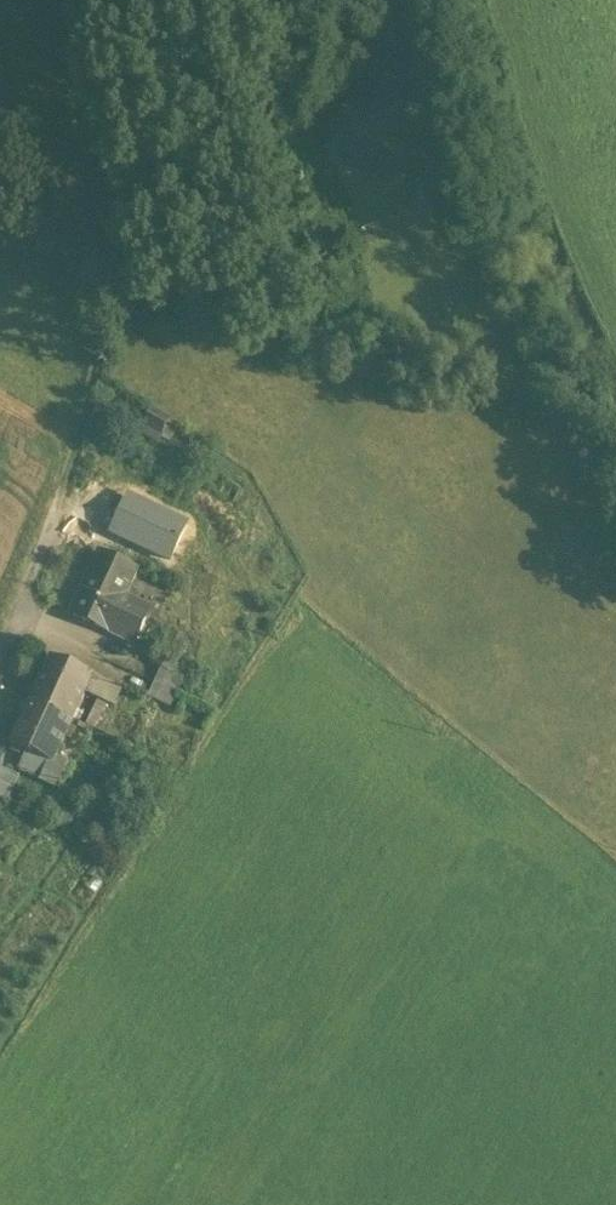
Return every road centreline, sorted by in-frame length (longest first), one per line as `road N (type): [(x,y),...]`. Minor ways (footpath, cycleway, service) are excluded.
road 1 (track): [(0,395),(71,444),(127,314),(66,0)]
road 2 (unclassified): [(0,655),(71,444)]

